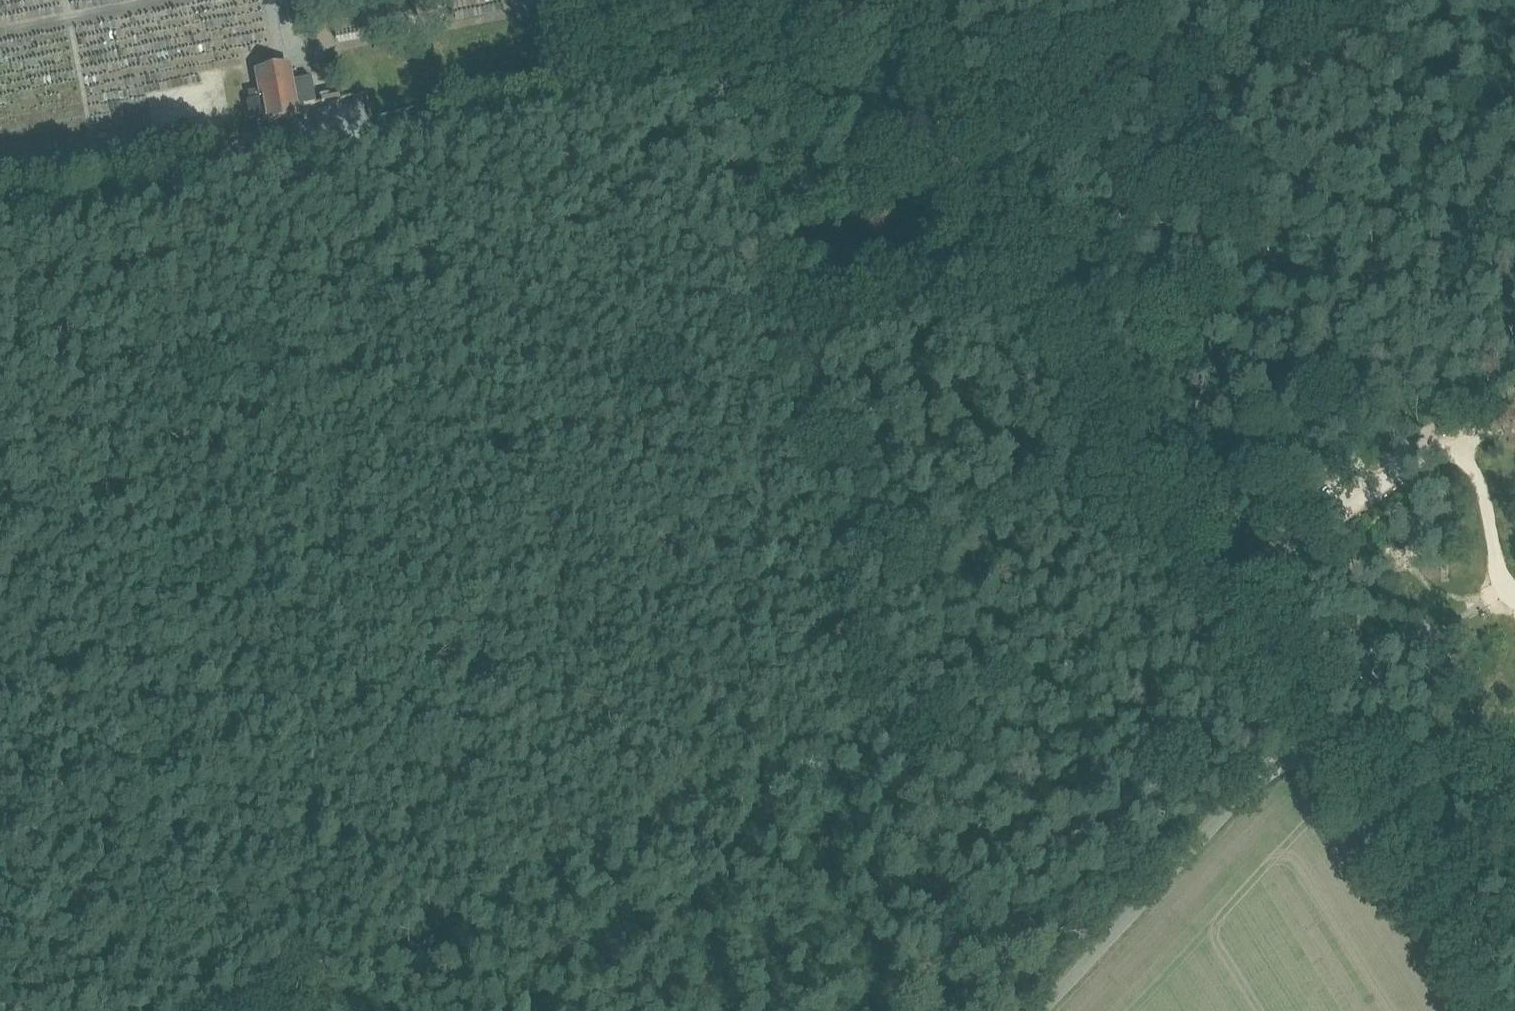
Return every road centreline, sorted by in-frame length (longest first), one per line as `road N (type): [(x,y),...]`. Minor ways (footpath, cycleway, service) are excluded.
road 1 (unclassified): [(0,202),(877,20)]
road 2 (unclassified): [(1305,734),(1013,271),(952,164),(899,46),(877,20)]
road 3 (unclassified): [(1043,1010),(1305,734)]
road 4 (unclassified): [(1485,1010),(1305,734)]

